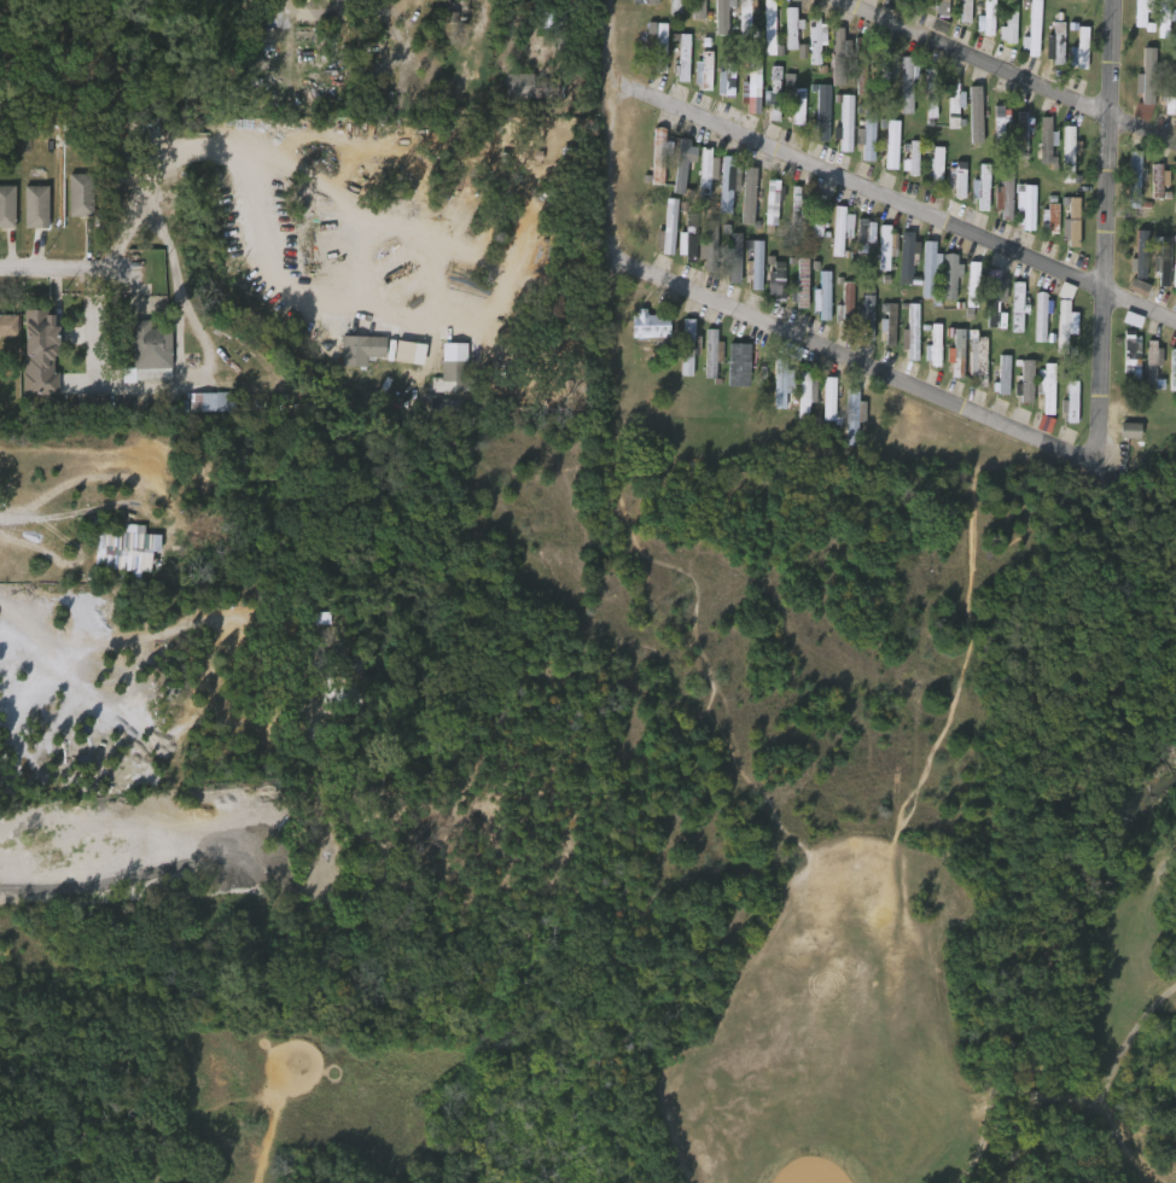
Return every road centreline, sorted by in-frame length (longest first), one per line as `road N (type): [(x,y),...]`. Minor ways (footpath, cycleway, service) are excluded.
road 1 (residential): [(0,282),(128,282)]

